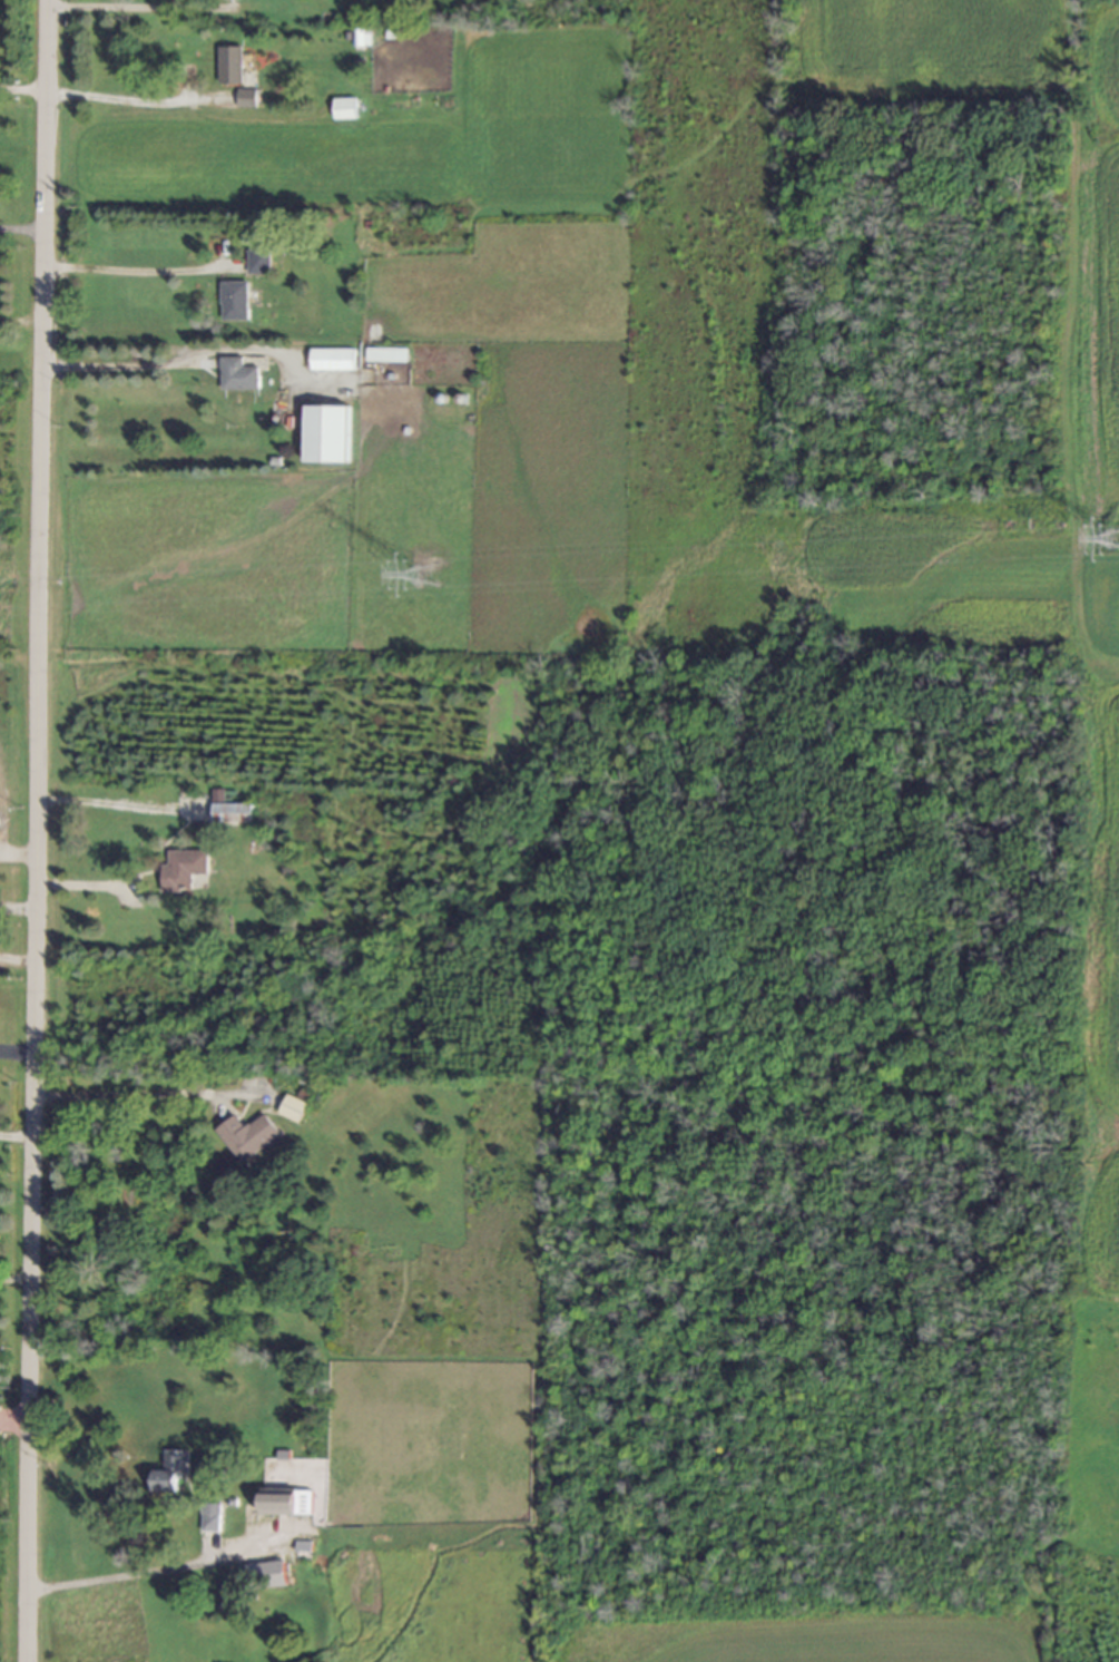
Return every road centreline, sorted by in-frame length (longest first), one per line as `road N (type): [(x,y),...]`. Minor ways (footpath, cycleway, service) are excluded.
road 1 (residential): [(46,0),(25,1661)]

